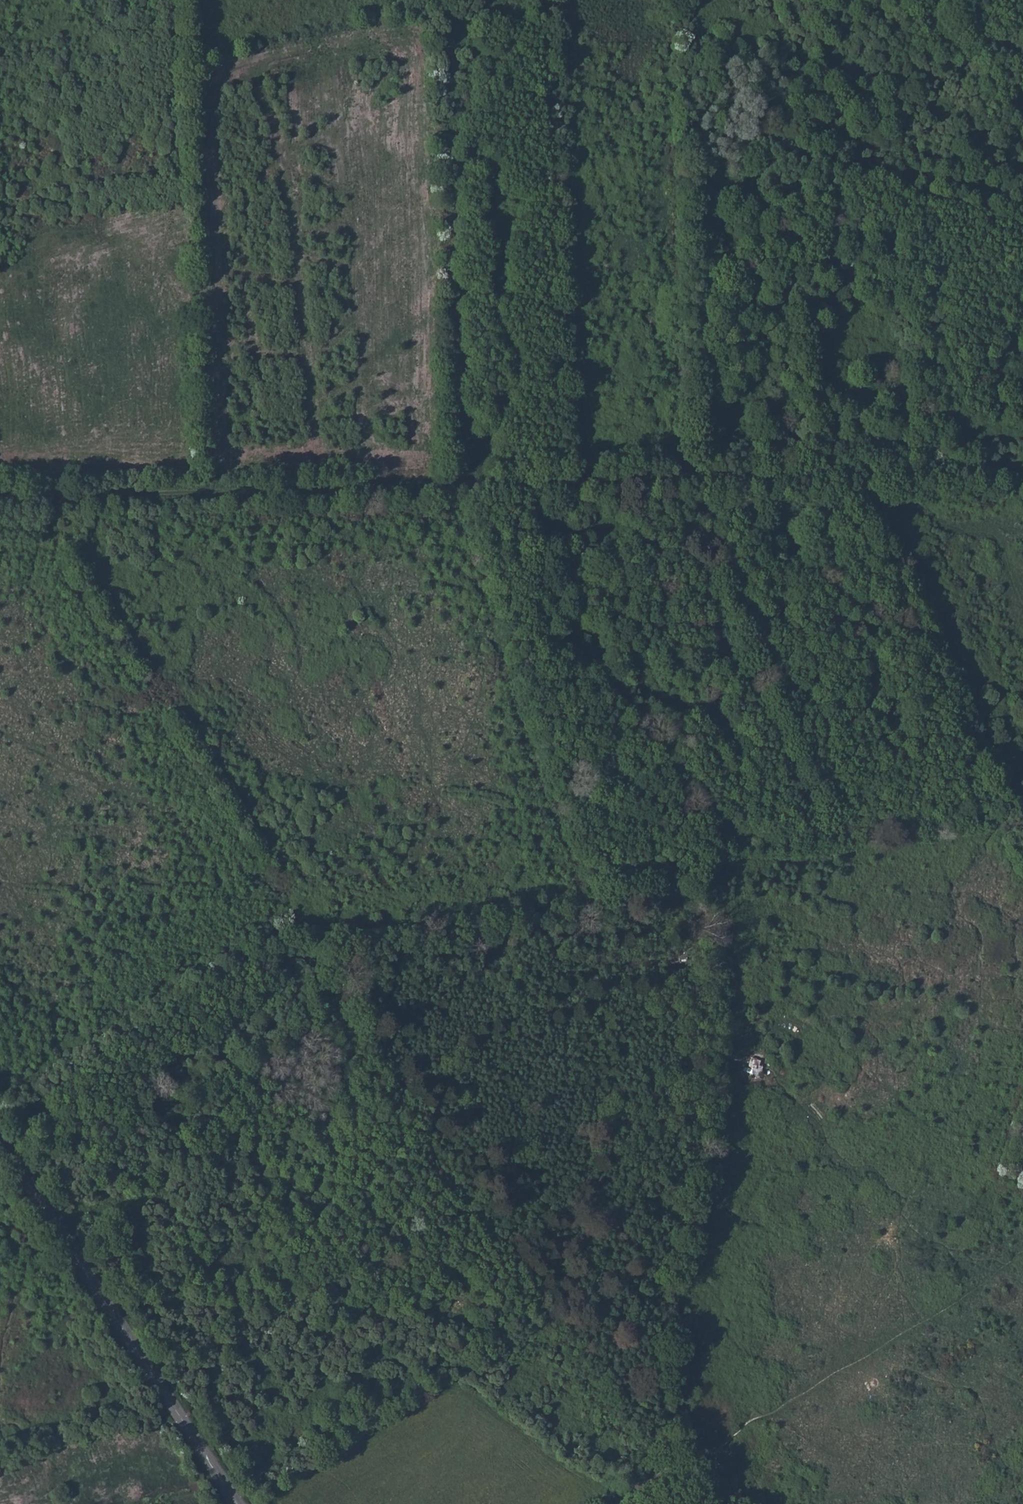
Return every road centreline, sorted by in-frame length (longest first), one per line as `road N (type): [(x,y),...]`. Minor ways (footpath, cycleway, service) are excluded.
road 1 (track): [(48,505),(111,577),(296,867),(396,927)]
road 2 (tertiary): [(236,1503),(0,1145)]

